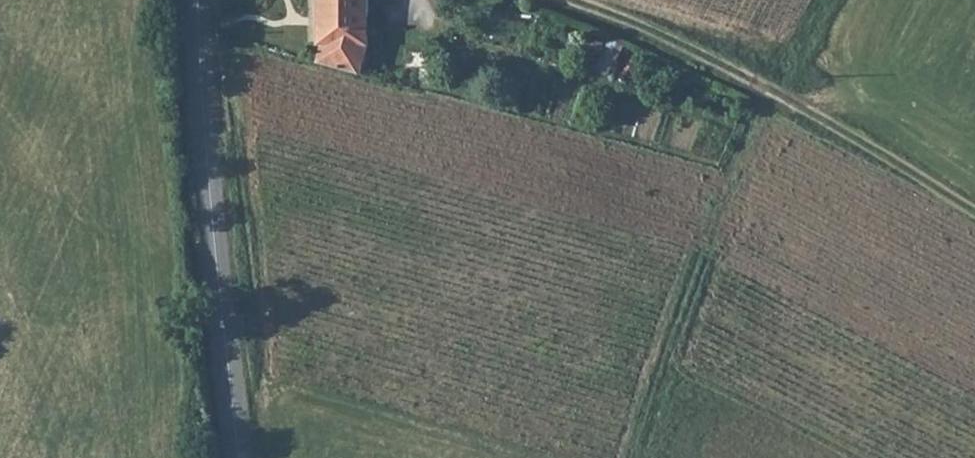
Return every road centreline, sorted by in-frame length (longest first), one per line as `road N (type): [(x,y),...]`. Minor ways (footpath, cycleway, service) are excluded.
road 1 (track): [(558,0),(663,40),(819,118),(974,216)]
road 2 (tertiary): [(201,0),(212,219),(239,457)]

